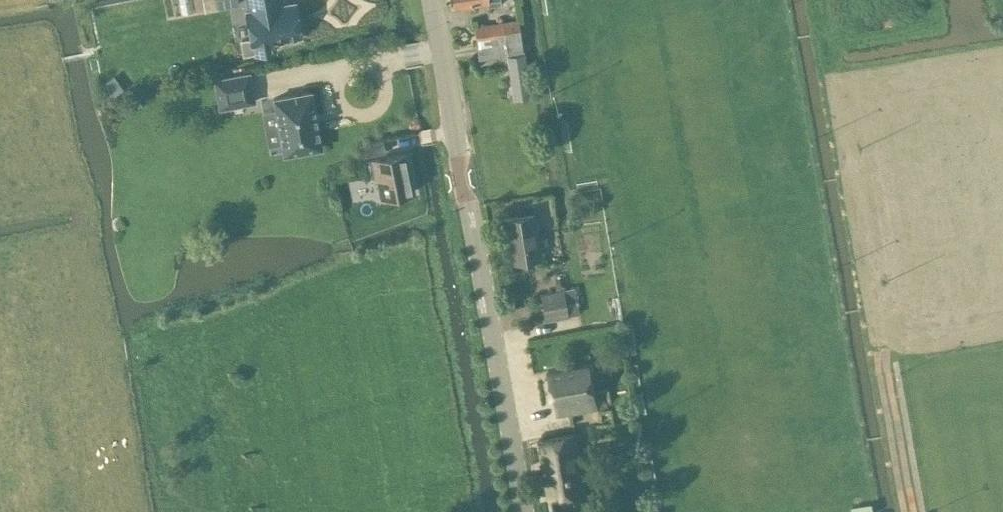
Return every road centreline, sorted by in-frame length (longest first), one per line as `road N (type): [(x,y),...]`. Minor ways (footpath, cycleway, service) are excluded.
road 1 (unclassified): [(524,511),(432,0)]

